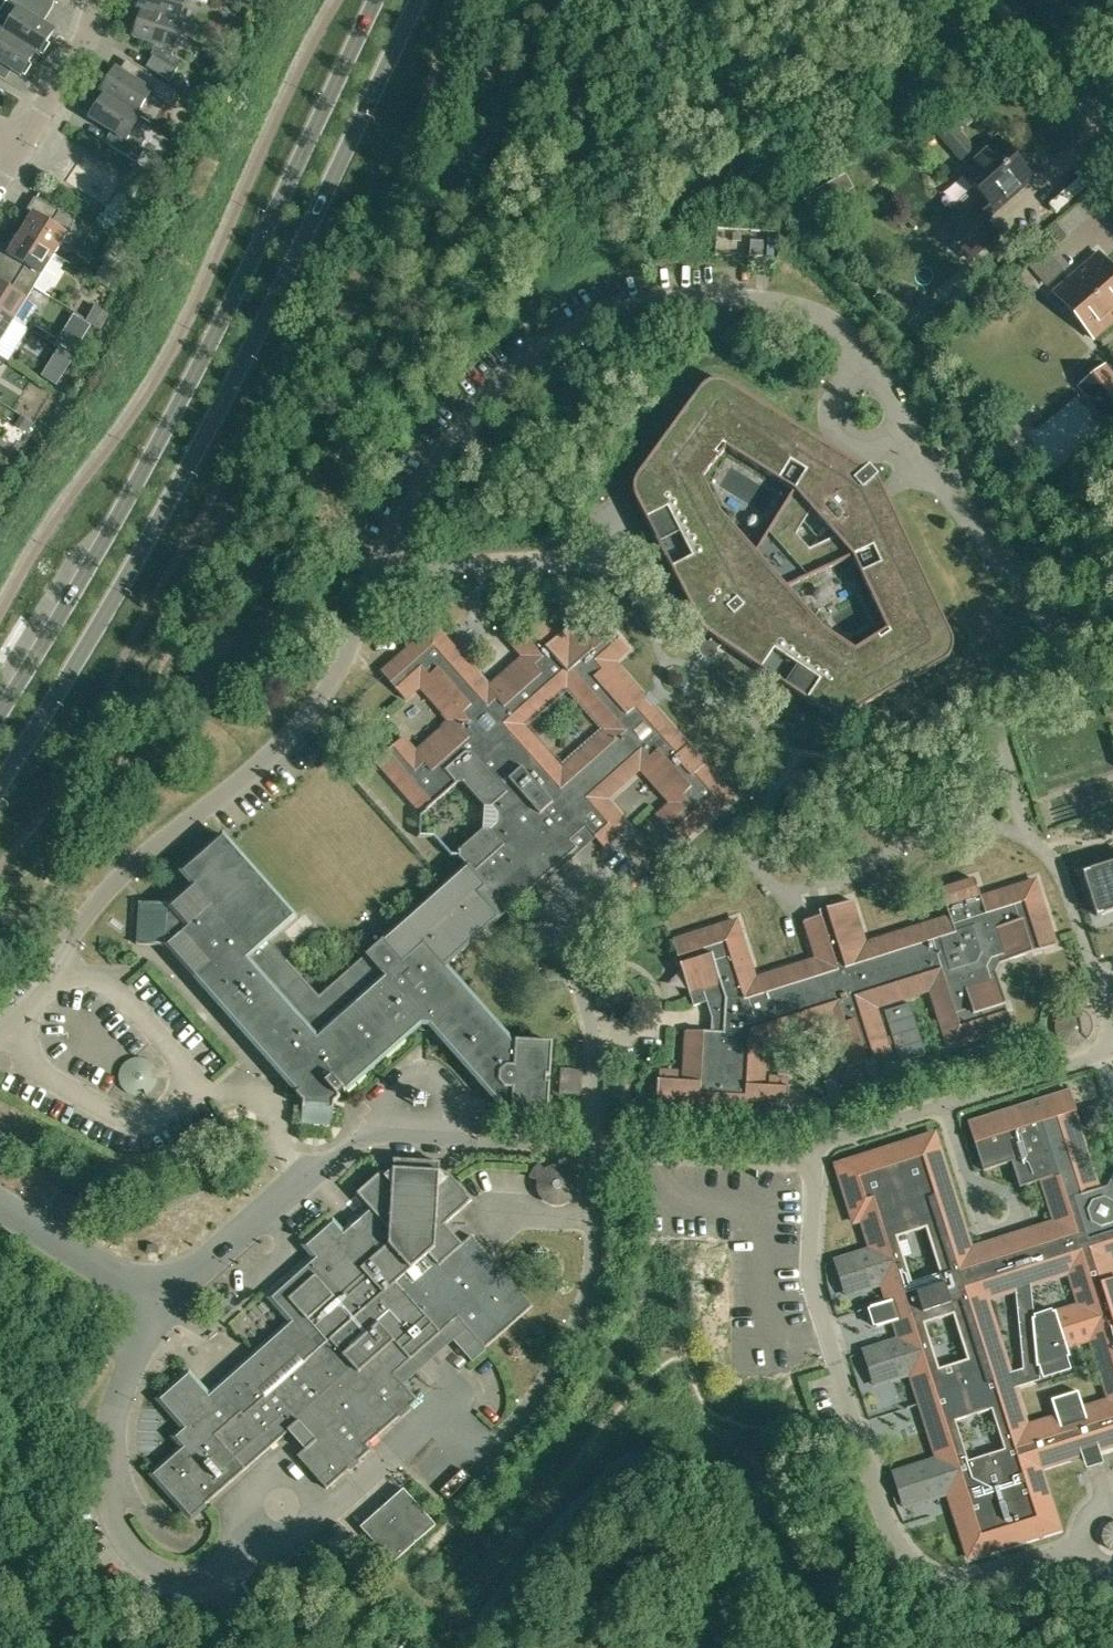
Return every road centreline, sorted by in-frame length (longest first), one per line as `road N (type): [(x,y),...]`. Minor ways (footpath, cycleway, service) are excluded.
road 1 (secondary): [(0,782),(210,432),(419,0)]
road 2 (secondary): [(379,0),(171,424),(0,711)]
road 3 (residential): [(165,1306),(368,1135)]
road 4 (unclassified): [(165,1306),(0,1202)]
road 5 (residential): [(27,147),(80,61),(101,0)]

